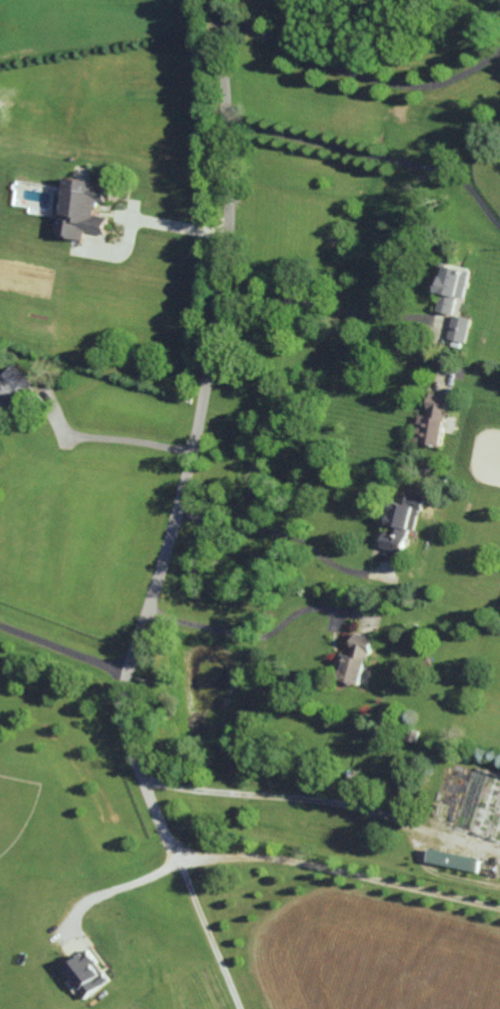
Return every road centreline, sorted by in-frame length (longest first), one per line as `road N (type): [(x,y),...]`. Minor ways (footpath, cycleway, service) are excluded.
road 1 (residential): [(127,692),(190,475),(220,335),(230,169),(213,0)]

